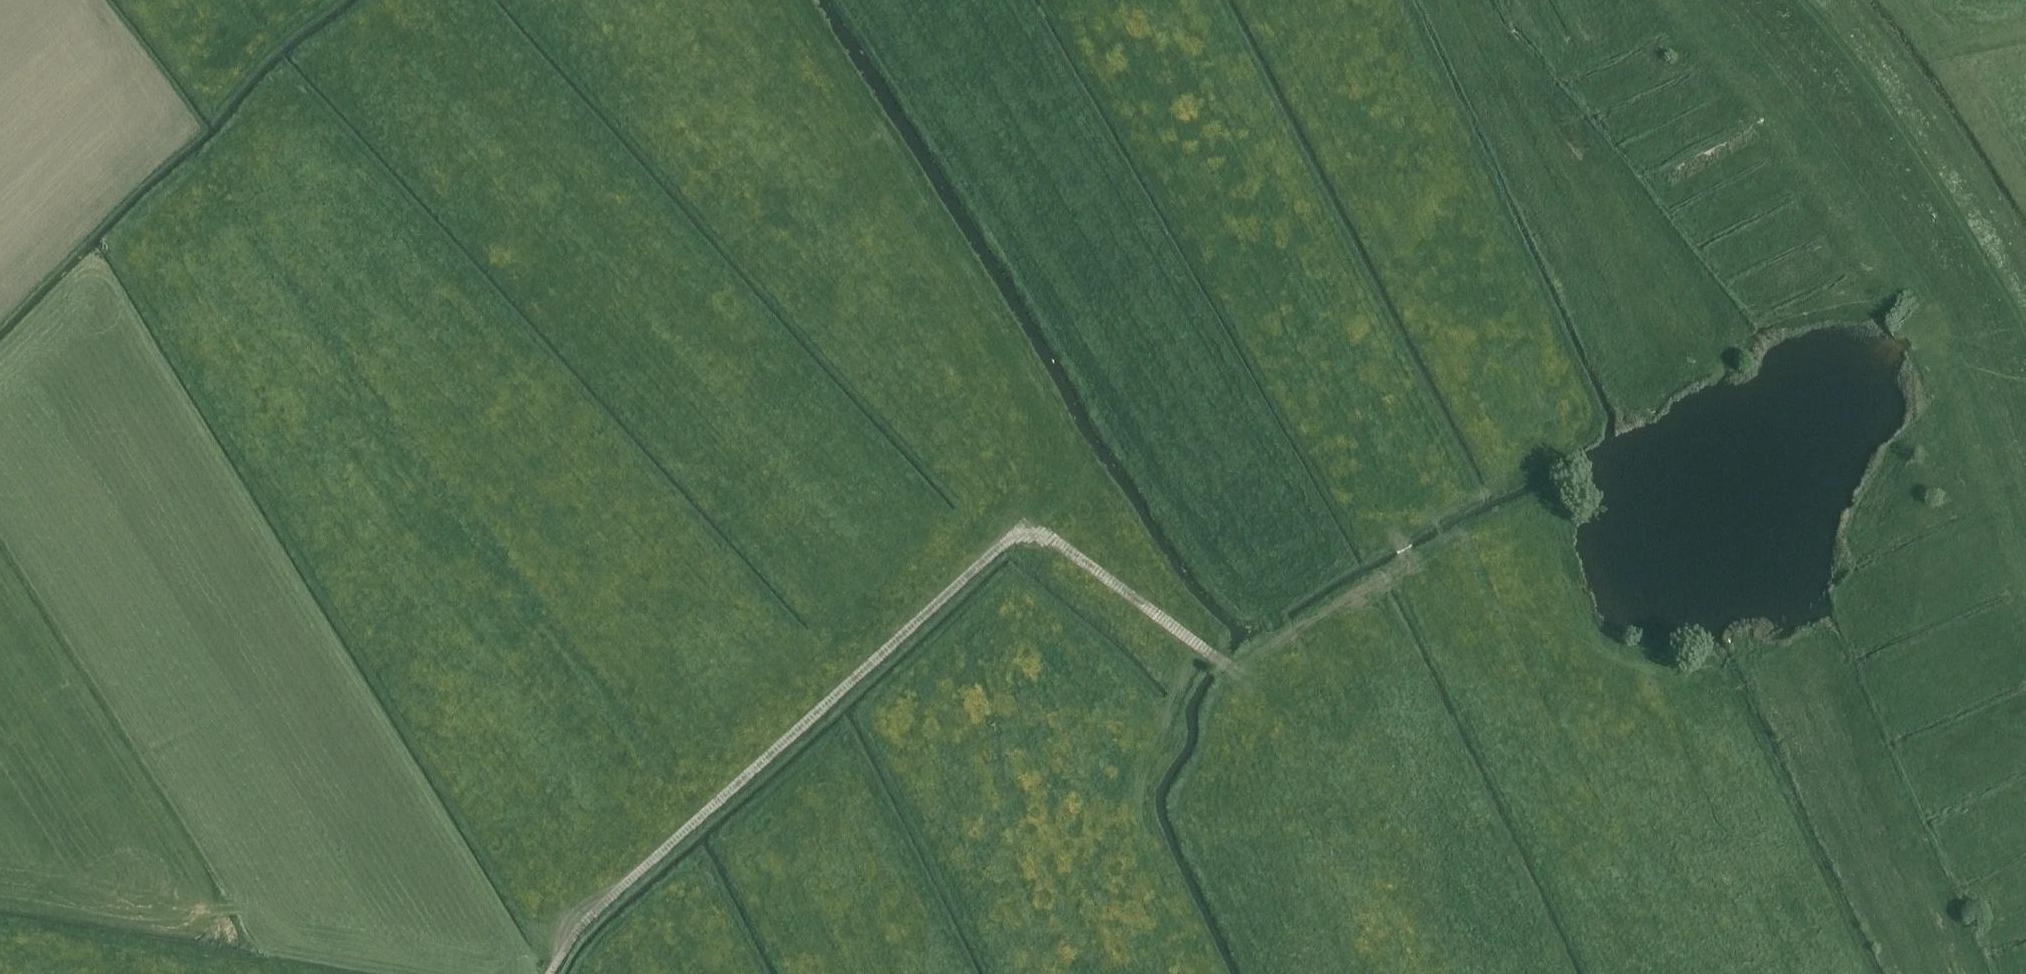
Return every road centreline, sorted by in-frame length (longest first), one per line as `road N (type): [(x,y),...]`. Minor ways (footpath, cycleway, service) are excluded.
road 1 (track): [(1237,675),(1025,529),(572,935),(549,973)]
road 2 (track): [(1718,0),(1906,233),(2025,527)]

